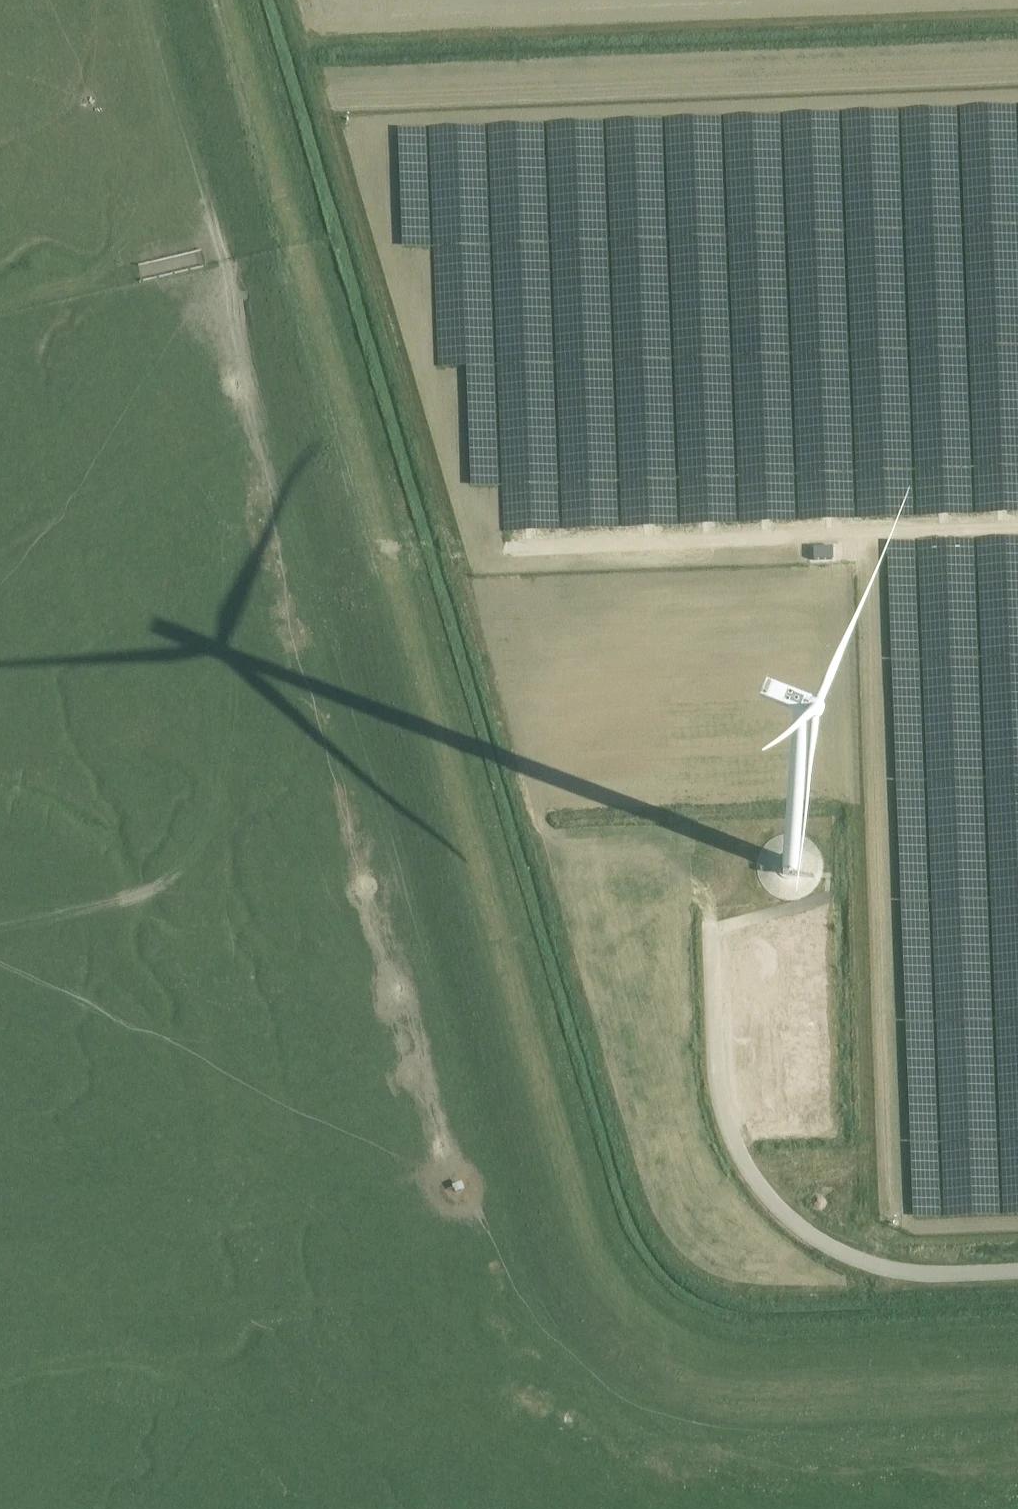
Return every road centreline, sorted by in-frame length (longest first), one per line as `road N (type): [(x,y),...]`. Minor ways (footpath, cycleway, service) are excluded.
road 1 (track): [(1017,1271),(890,1269),(793,1225),(756,1182),(718,1099),(708,921)]

